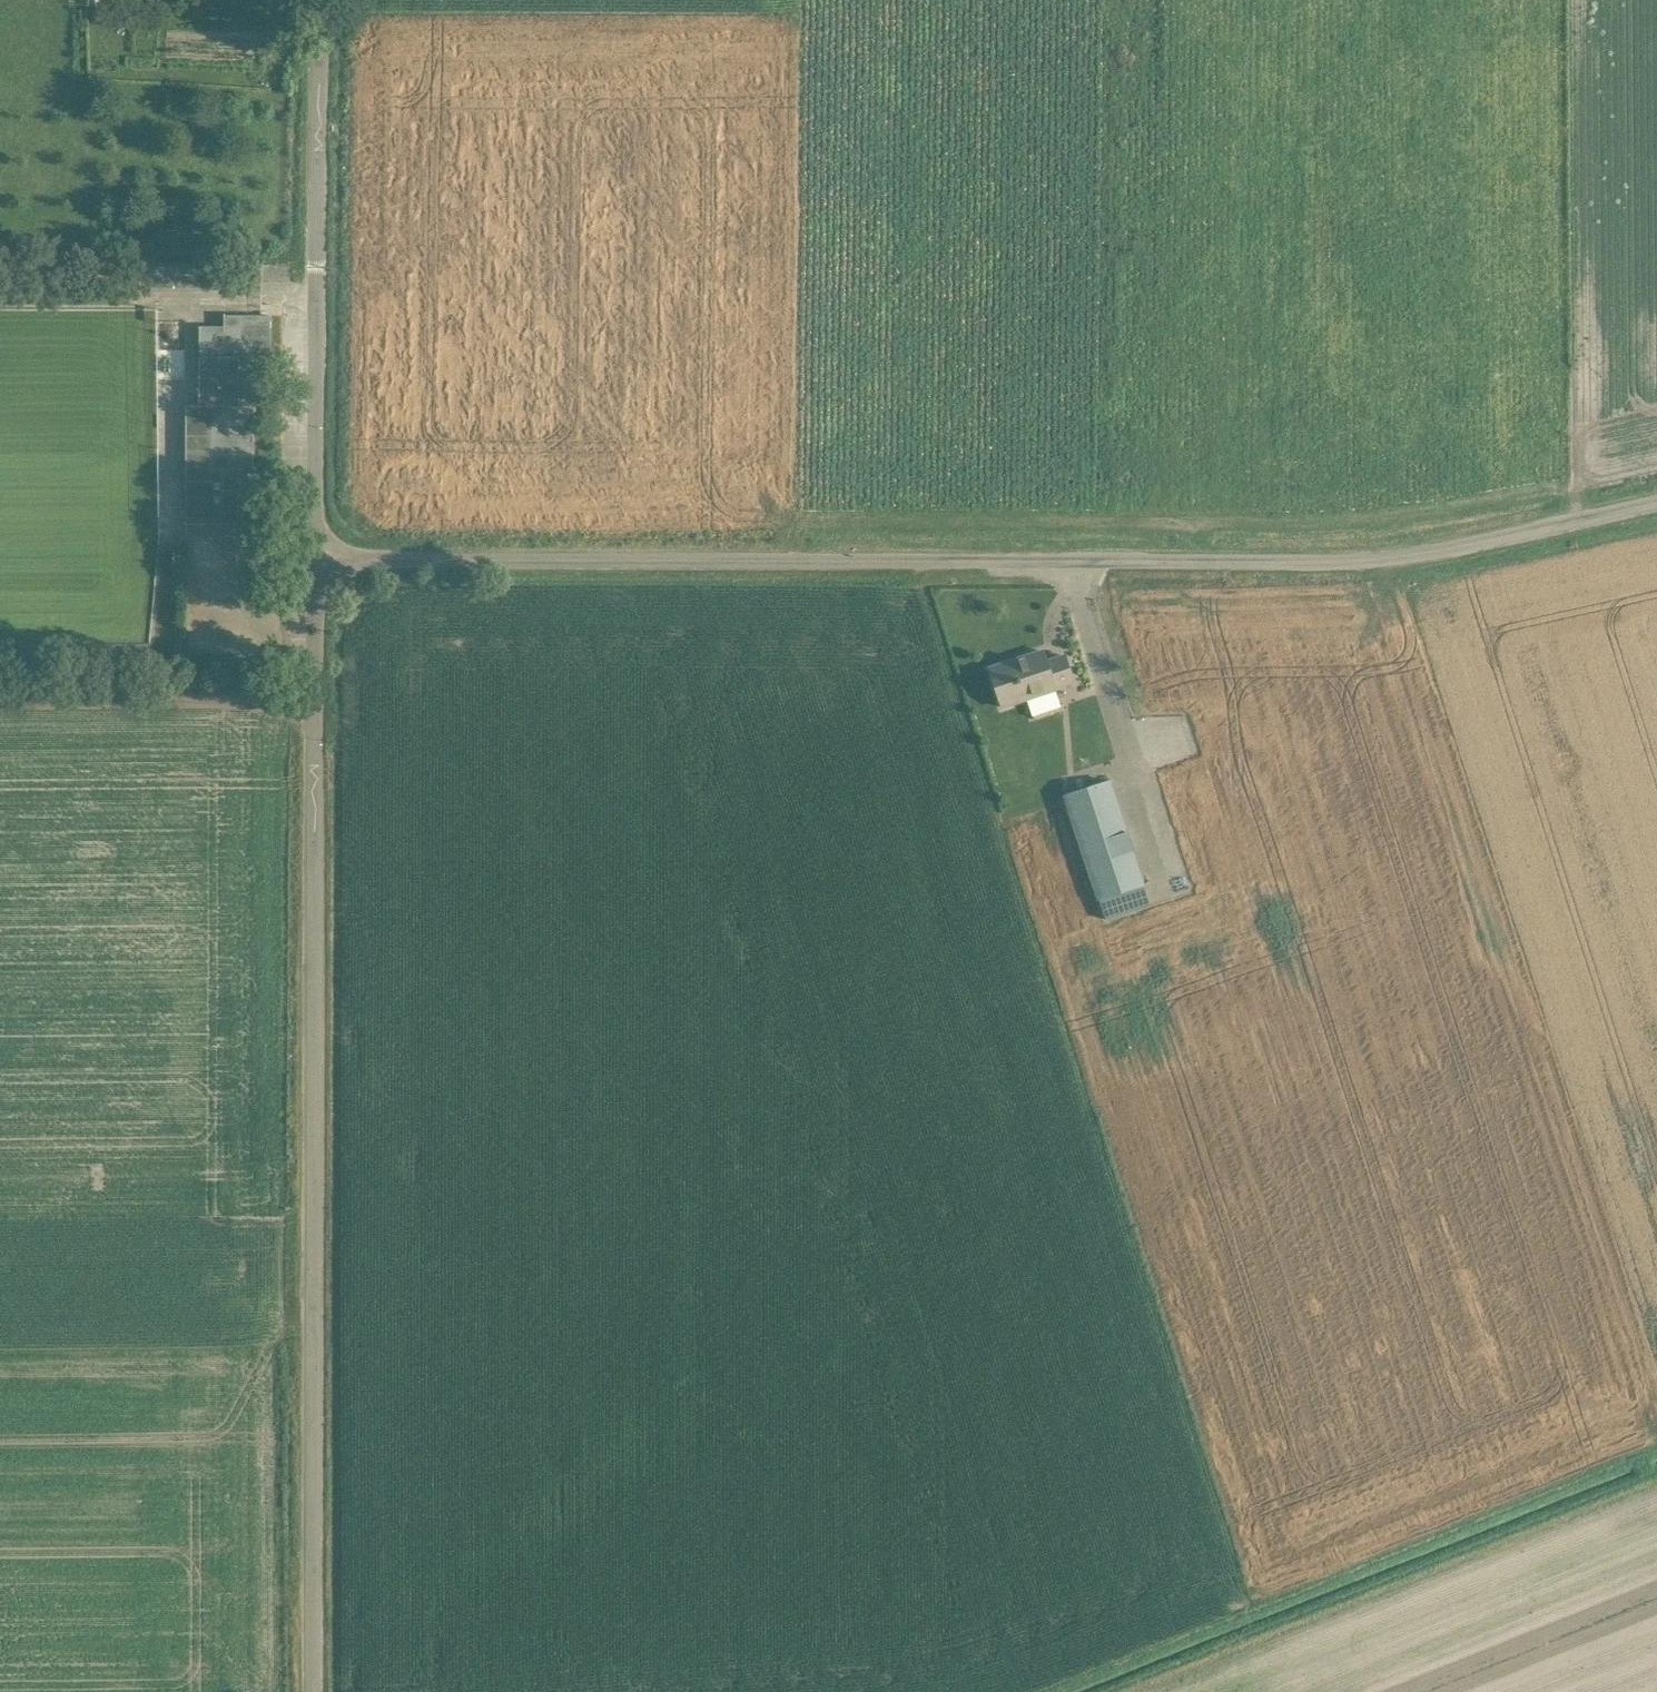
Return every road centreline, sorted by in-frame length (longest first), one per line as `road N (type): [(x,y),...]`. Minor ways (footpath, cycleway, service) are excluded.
road 1 (unclassified): [(312,544),(1197,566),(1401,555),(1656,500)]
road 2 (unclassified): [(311,1691),(312,544)]
road 3 (residential): [(312,544),(320,0)]

